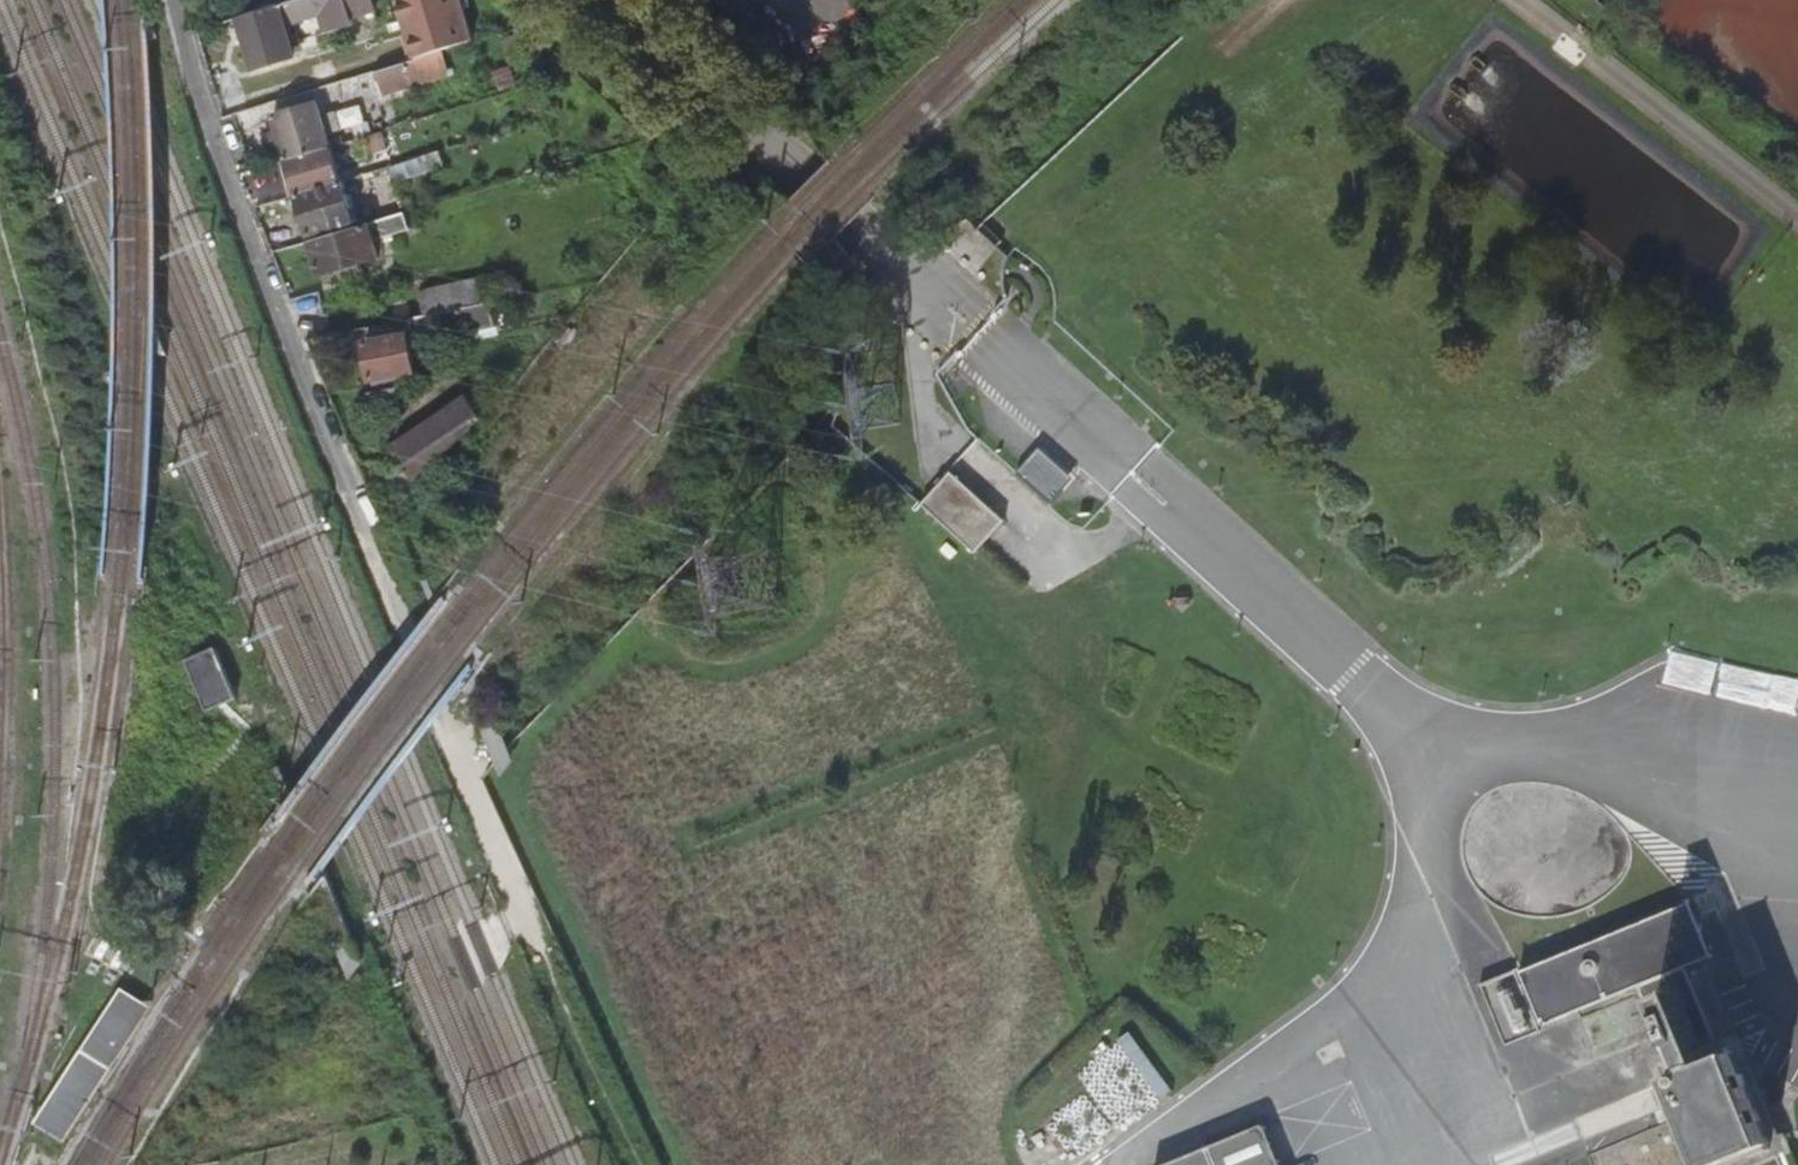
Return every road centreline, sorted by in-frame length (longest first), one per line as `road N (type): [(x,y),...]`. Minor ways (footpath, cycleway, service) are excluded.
road 1 (residential): [(181,0),(216,143),(304,379),(543,948)]
road 2 (unclassified): [(610,0),(981,332)]

